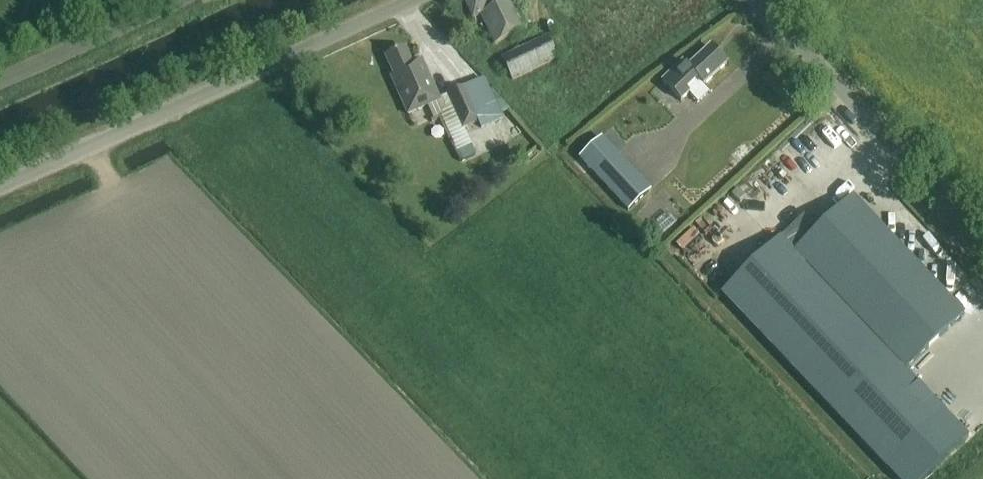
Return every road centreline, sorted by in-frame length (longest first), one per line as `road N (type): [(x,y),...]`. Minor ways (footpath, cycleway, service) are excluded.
road 1 (unclassified): [(0,192),(420,0)]
road 2 (unclassified): [(982,244),(757,0)]
road 3 (unclassified): [(0,86),(191,0)]

